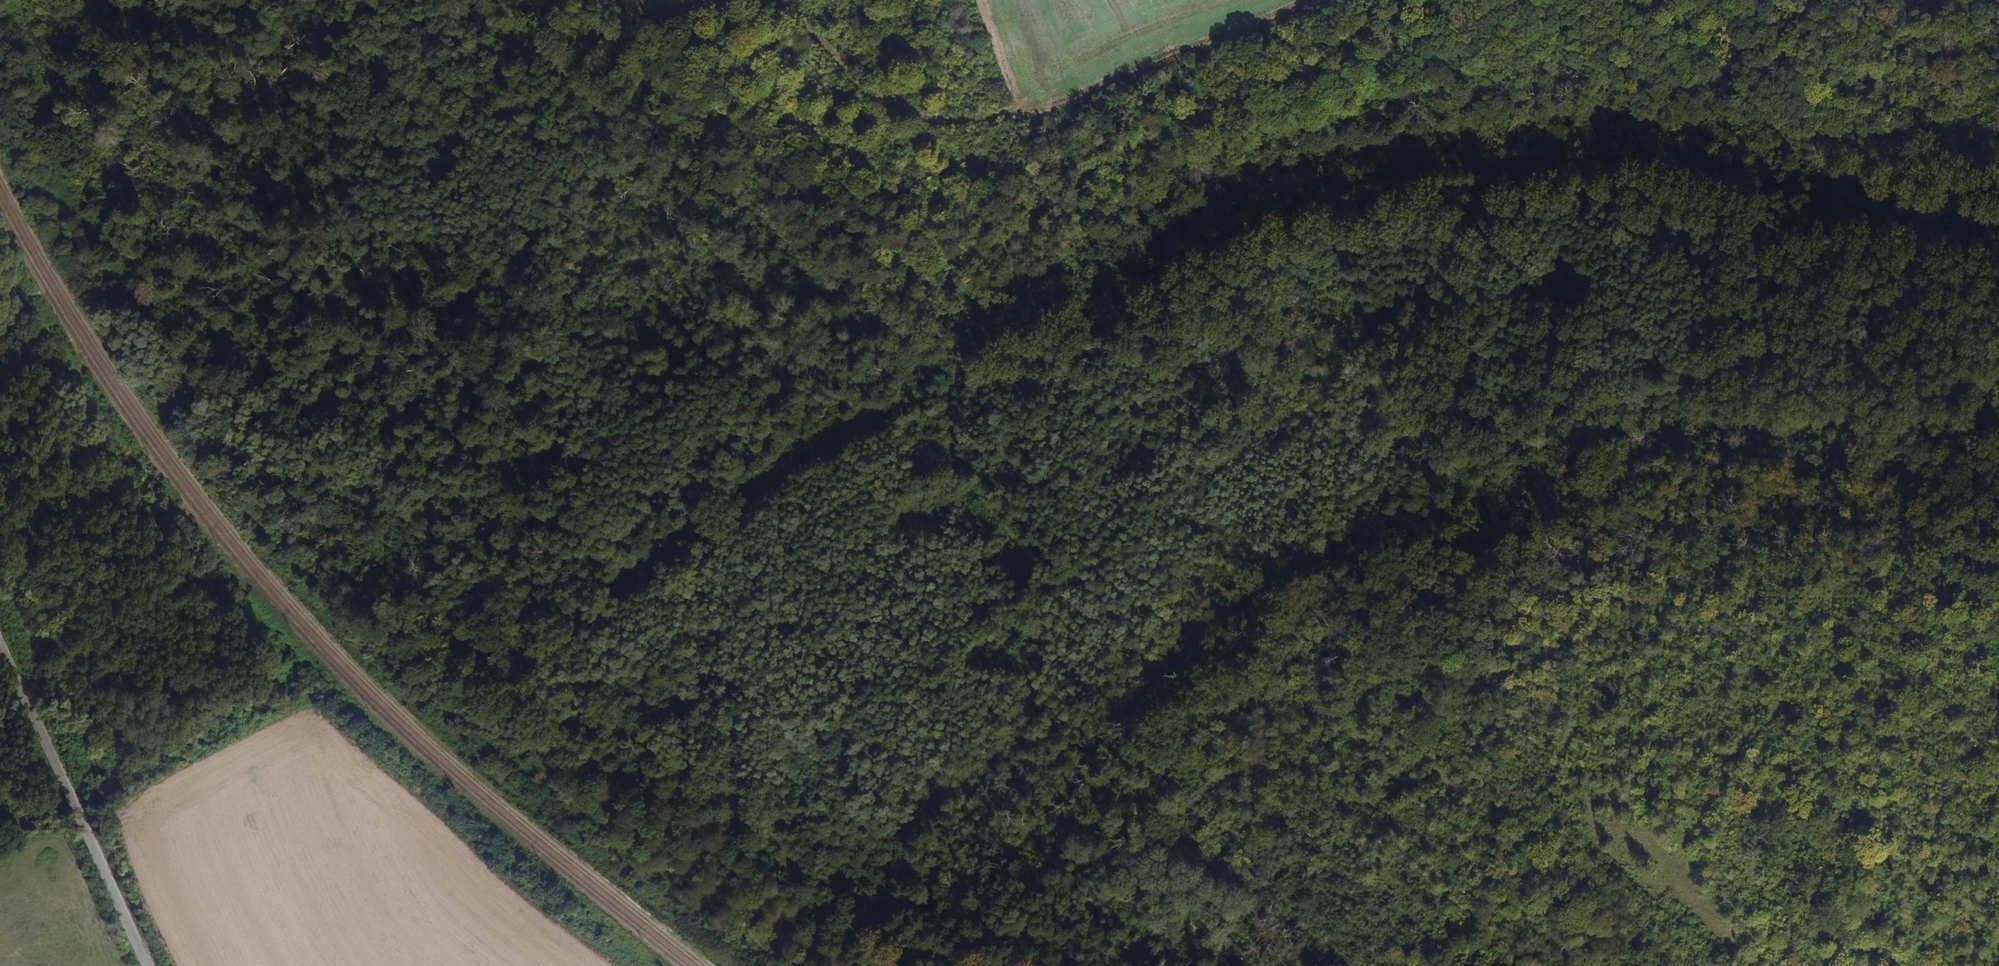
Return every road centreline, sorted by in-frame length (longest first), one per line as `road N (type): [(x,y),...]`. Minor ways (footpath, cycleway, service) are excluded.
road 1 (track): [(552,0),(562,32),(751,214),(836,278),(902,306),(905,358),(1202,664)]
road 2 (unclassified): [(0,645),(149,965)]

